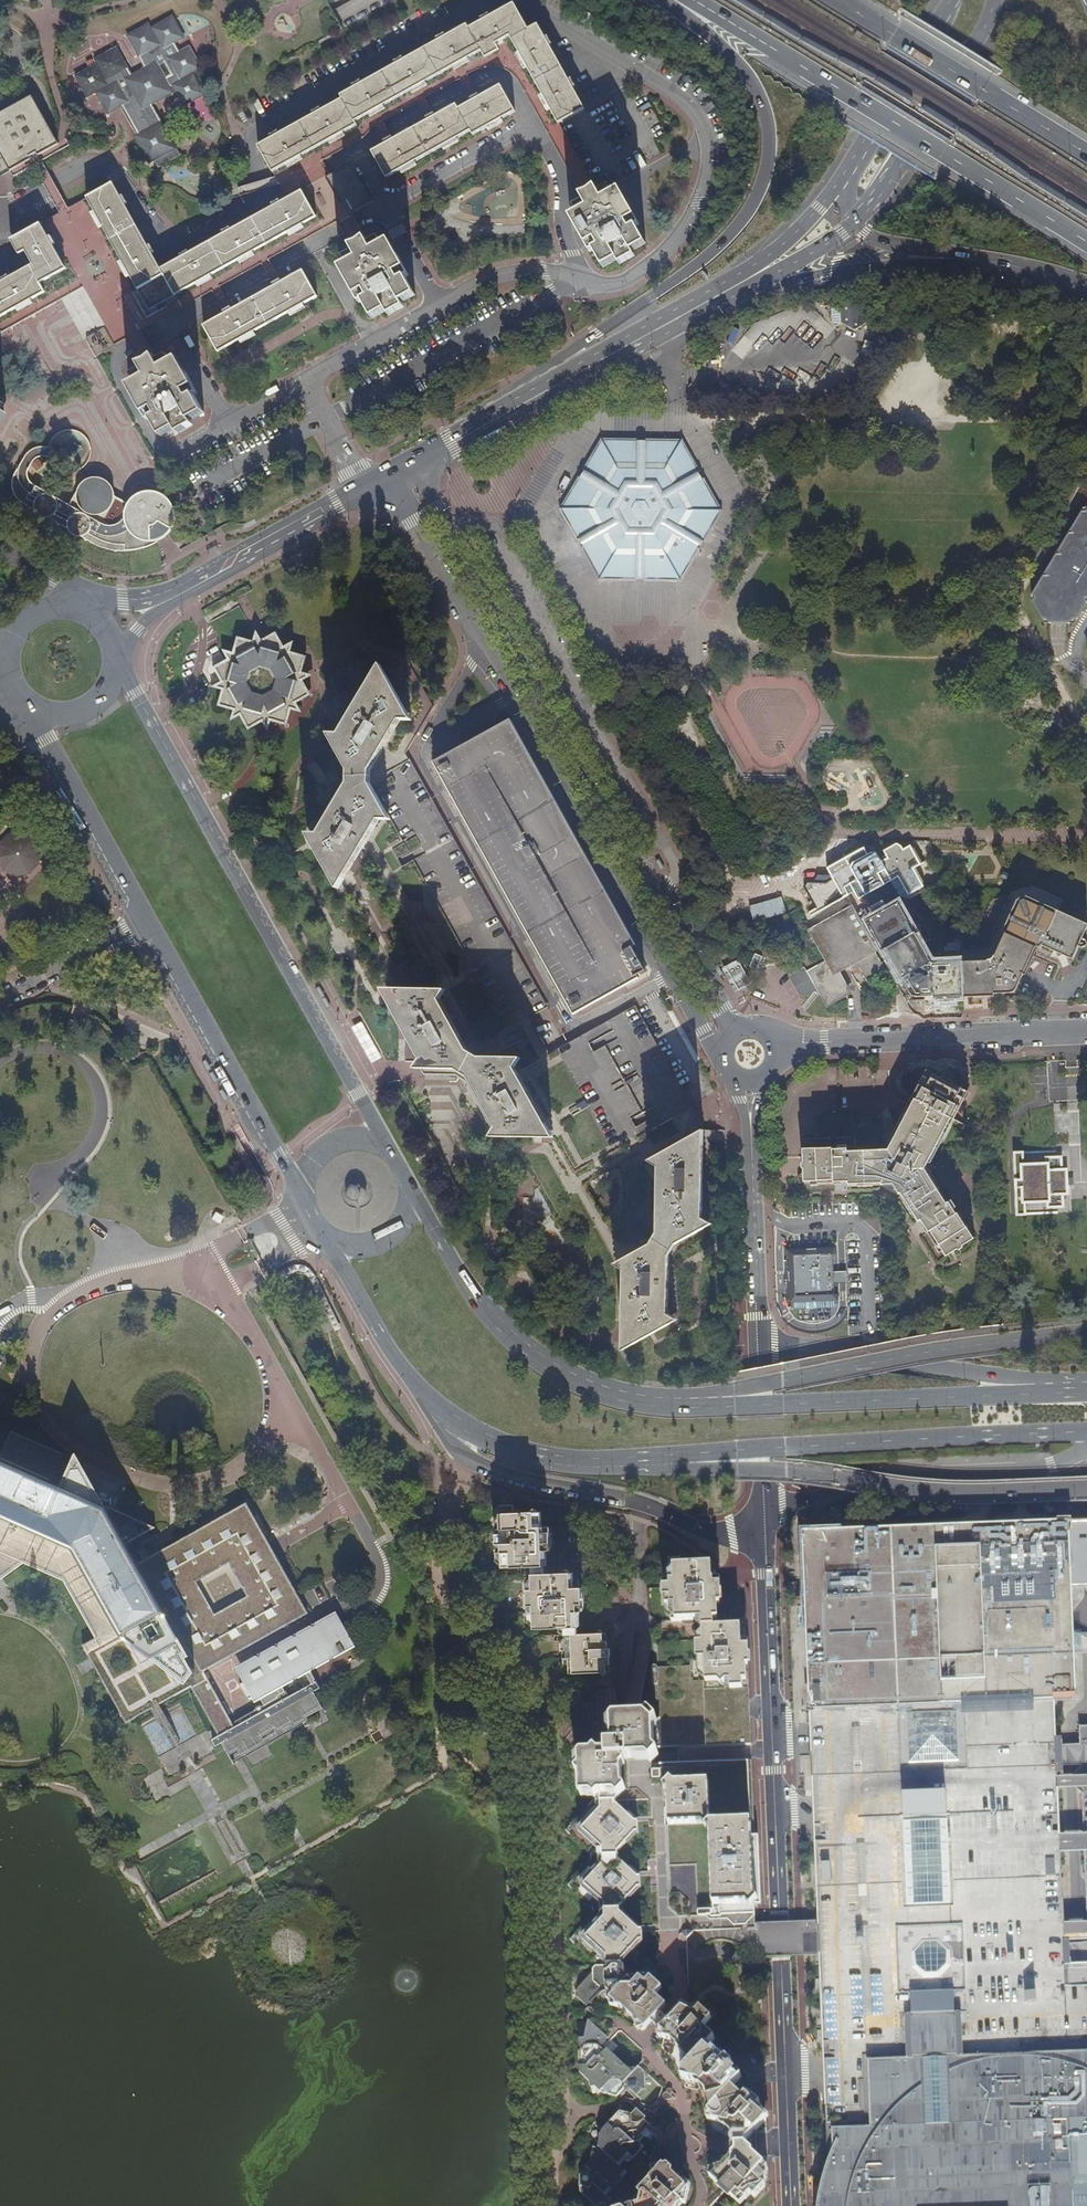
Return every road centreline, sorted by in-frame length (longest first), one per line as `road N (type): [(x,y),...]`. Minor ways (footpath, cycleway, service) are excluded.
road 1 (secondary): [(1086,1391),(762,1407),(599,1392),(553,1370),(488,1318),(410,1191)]
road 2 (secondary): [(437,1414),(528,1456),(575,1463),(1086,1435)]
road 3 (residential): [(3,211),(88,163),(106,164),(162,233),(186,240),(263,198),(252,138),(485,0)]
road 4 (tertiary): [(732,1029),(411,465)]
road 5 (trunk): [(674,0),(759,88),(770,132),(759,198),(731,236),(596,333),(506,414)]
road 6 (secondary): [(391,1152),(146,709),(113,668)]
road 7 (residential): [(486,642),(419,763),(566,1020),(579,1024),(672,973)]
road 8 (trunk): [(683,0),(1086,251)]
road 9 (residential): [(780,1917),(659,1919),(655,1780),(623,1775),(625,1683),(640,1605)]
road 10 (residential): [(521,0),(685,102),(709,149),(700,199),(650,269),(614,285),(575,277)]
road 11 (residential): [(171,454),(478,280),(512,272),(575,277)]
road 12 (residential): [(171,454),(157,449),(119,381),(120,352),(386,205)]
road 13 (tertiary): [(780,1917),(764,1517)]
road 14 (tertiary): [(486,642),(672,973)]
road 15 (tertiary): [(764,1517),(888,1473),(1049,1465),(1086,1446)]
road 16 (tertiary): [(1086,1387),(760,1345)]
road 17 (residential): [(776,1047),(1086,1032)]
road 18 (secondary): [(149,921),(303,1188)]
road 19 (trunk): [(1086,159),(836,0)]
road 20 (tertiary): [(780,1924),(792,2205)]
road 21 (residential): [(310,178),(487,75),(515,89),(532,122)]
road 22 (tertiary): [(740,283),(506,414)]
road 23 (tertiary): [(750,1082),(760,1345)]
road 24 (tertiary): [(855,222),(977,41),(995,0)]
road 25 (secondary): [(26,705),(149,921)]
road 26 (tertiary): [(437,1414),(451,1444),(475,1461),(522,1479),(645,1502)]
road 27 (tertiary): [(388,476),(188,591)]
road 28 (trunk): [(740,283),(962,257)]
road 29 (tertiary): [(951,0),(843,182)]
road 30 (secondary): [(329,1238),(392,1355),(437,1414)]
road 31 (tertiary): [(388,476),(486,642)]
road 32 (tertiary): [(760,1345),(764,1517)]
road 33 (residential): [(149,921),(0,999)]
road 34 (residential): [(532,122),(386,205)]
road 35 (residential): [(575,277),(560,168),(532,122)]
road 36 (trunk): [(962,257),(1086,289)]
road 37 (tertiary): [(843,182),(756,275)]
road 38 (tertiary): [(645,1502),(709,1531),(764,1517)]

